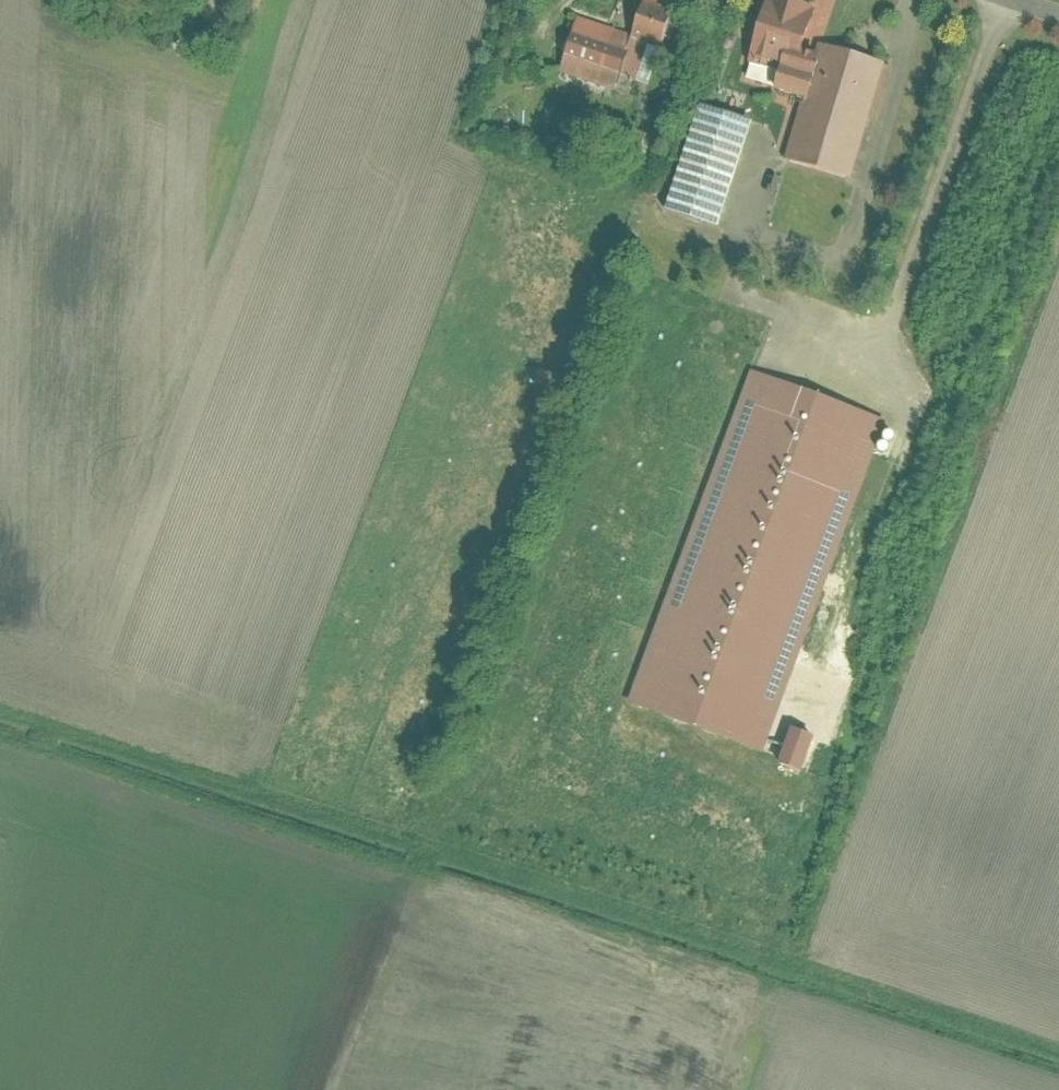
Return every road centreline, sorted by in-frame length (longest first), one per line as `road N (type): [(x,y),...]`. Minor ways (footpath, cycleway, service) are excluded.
road 1 (track): [(1008,0),(870,387)]

